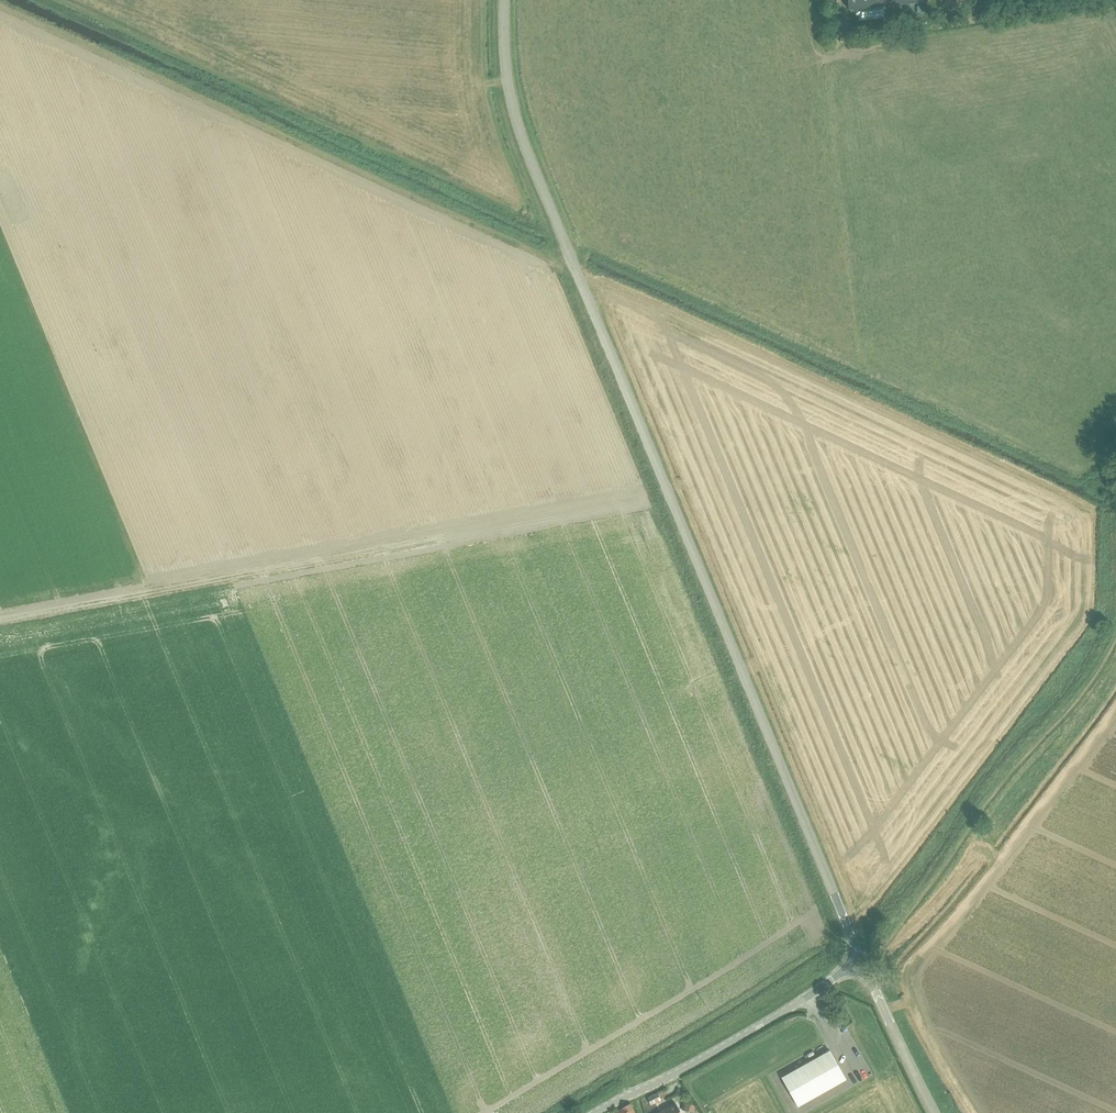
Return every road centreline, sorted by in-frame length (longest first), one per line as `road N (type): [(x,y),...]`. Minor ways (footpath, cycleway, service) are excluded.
road 1 (unclassified): [(861,961),(721,609),(524,154),(507,98),(507,0)]
road 2 (track): [(861,961),(881,948),(997,789),(1091,680),(1115,636)]
road 3 (unclassified): [(597,1112),(760,1027),(861,961)]
road 4 (unclassified): [(937,1112),(861,961)]

